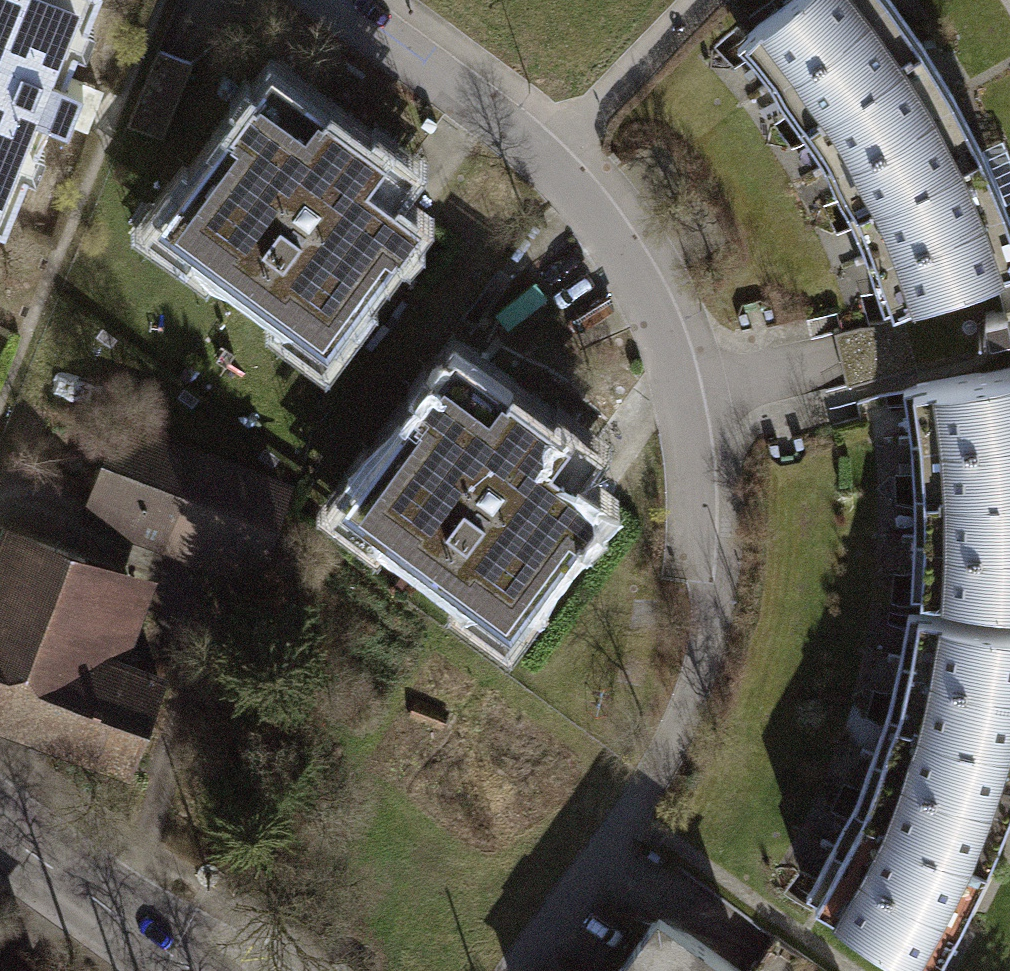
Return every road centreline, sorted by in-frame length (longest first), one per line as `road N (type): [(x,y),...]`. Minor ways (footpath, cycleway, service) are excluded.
road 1 (residential): [(333,0),(553,158),(589,193),(672,318),(698,398),(711,569),(696,670),(669,758),(523,970)]
road 2 (primary): [(0,833),(192,970)]
road 3 (track): [(708,0),(553,158)]

